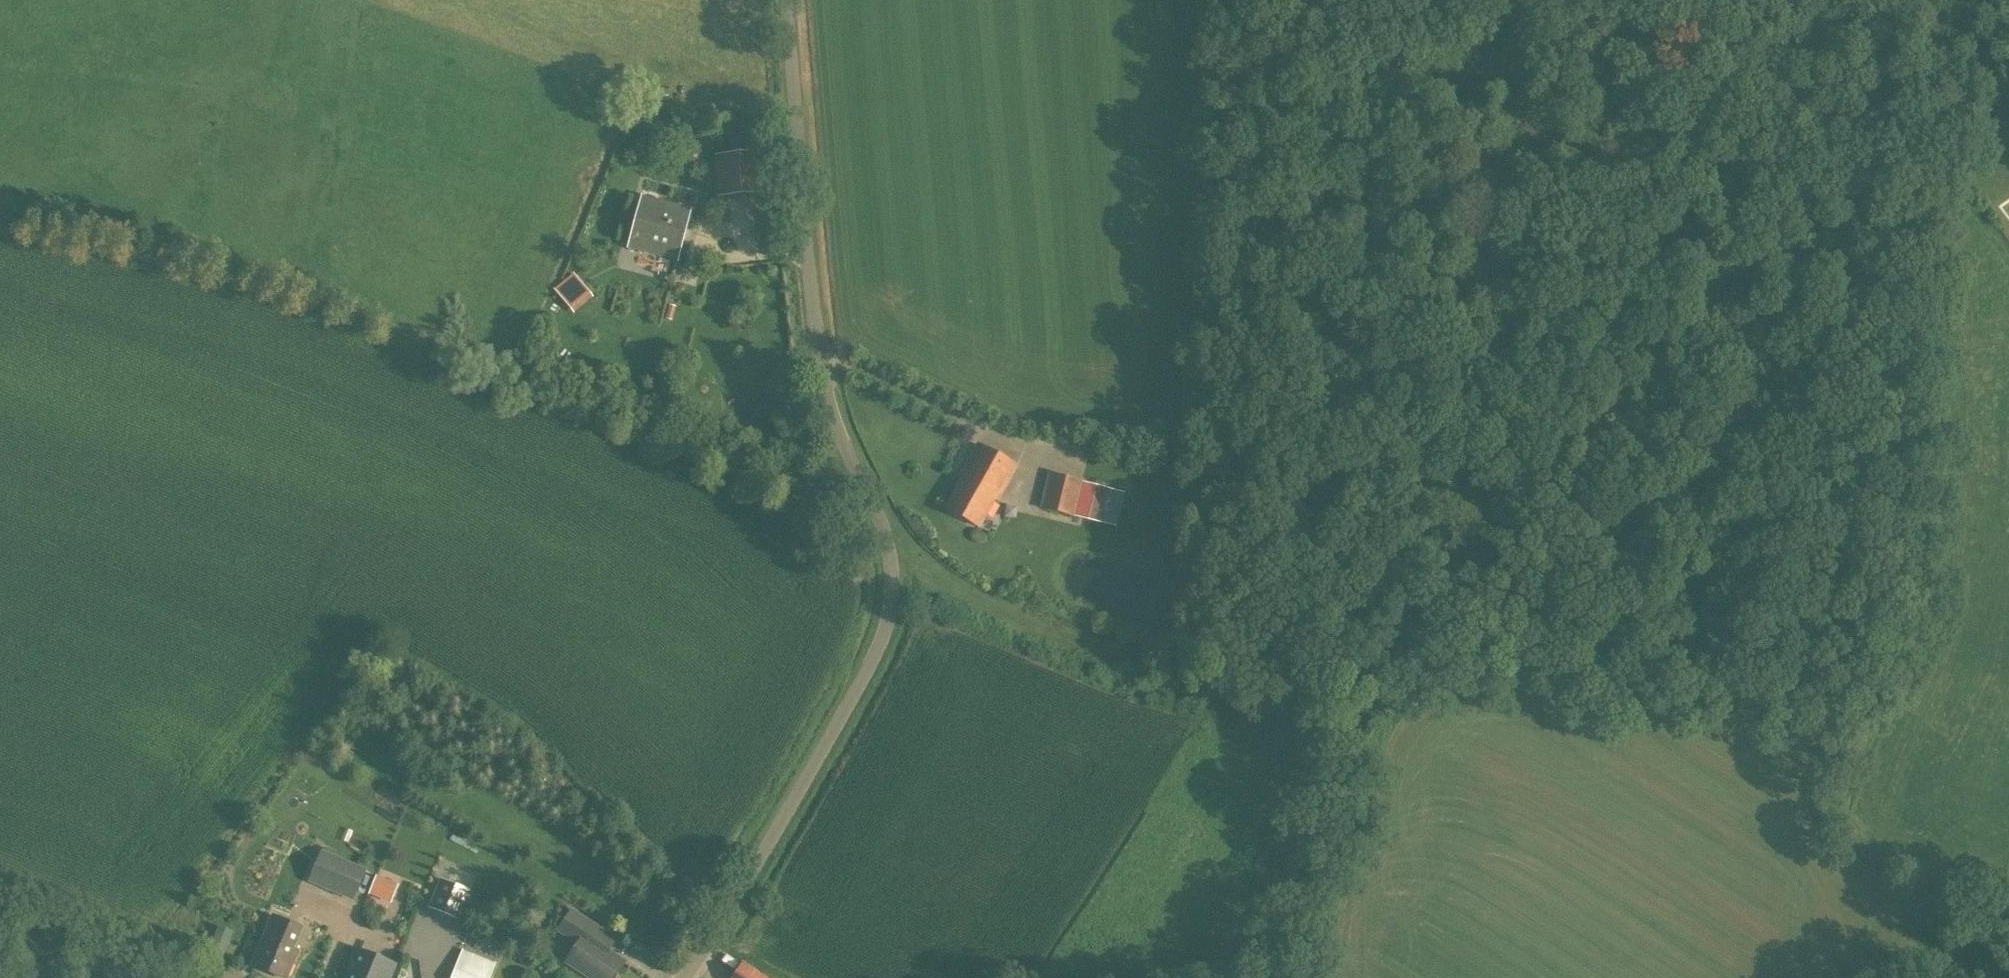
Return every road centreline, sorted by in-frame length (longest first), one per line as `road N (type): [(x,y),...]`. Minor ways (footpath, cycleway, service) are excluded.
road 1 (tertiary): [(687,977),(870,667),(889,620),(894,577),(825,390),(786,0)]
road 2 (track): [(1271,977),(1309,877),(1320,779),(1291,663),(1291,543)]
road 3 (tertiary): [(0,922),(130,975)]

